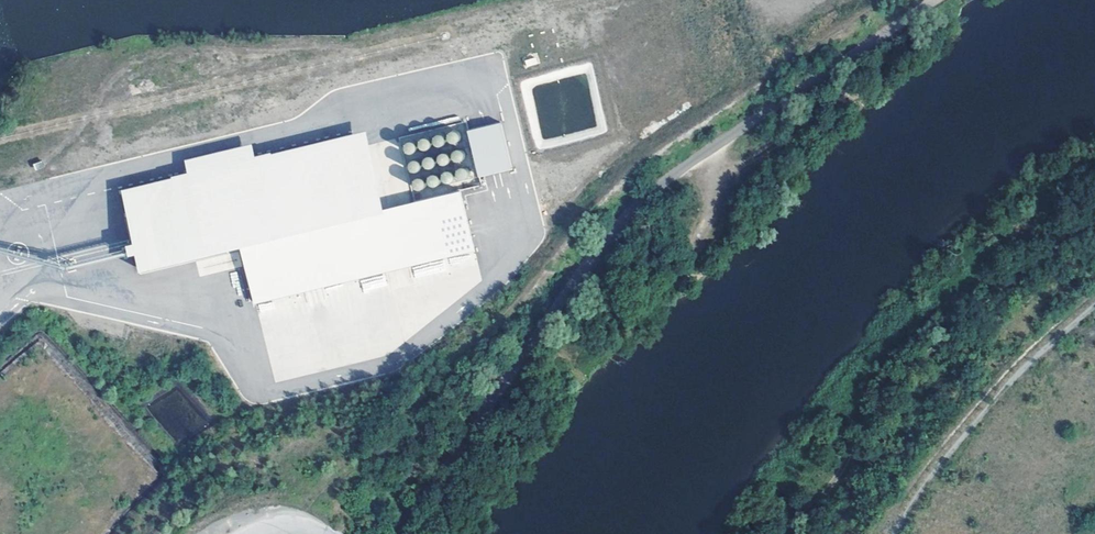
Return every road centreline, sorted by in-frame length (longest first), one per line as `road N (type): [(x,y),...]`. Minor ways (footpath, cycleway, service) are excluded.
road 1 (track): [(1094,209),(909,374),(791,533)]

